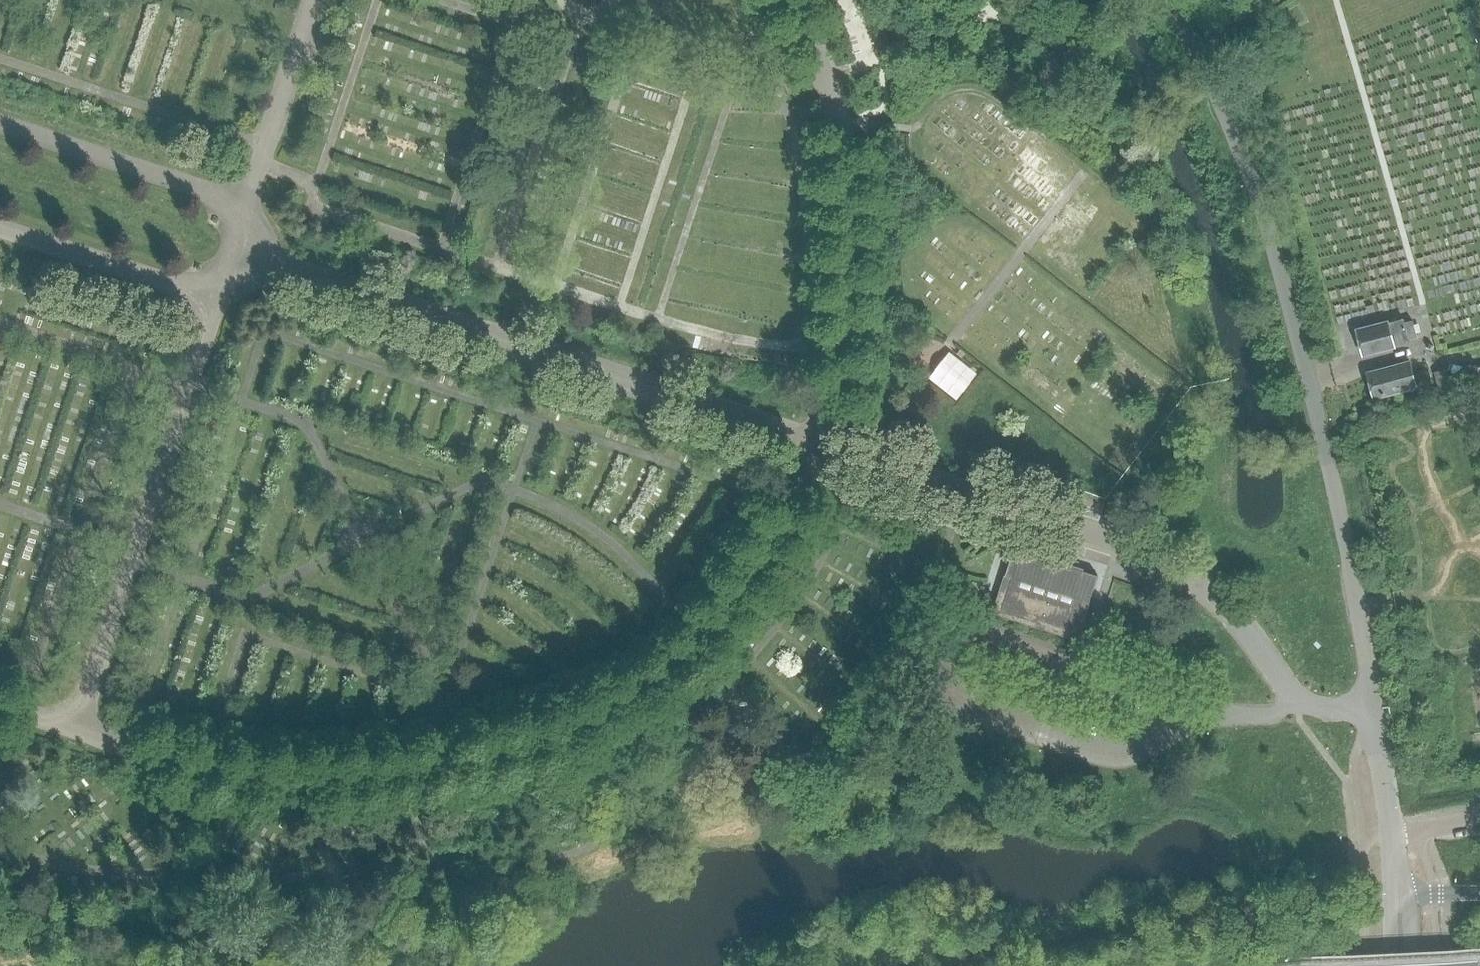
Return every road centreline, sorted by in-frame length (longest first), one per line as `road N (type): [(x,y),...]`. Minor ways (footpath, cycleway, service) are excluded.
road 1 (unclassified): [(1391,836),(1350,572),(1309,385),(1230,132),(1169,0)]

